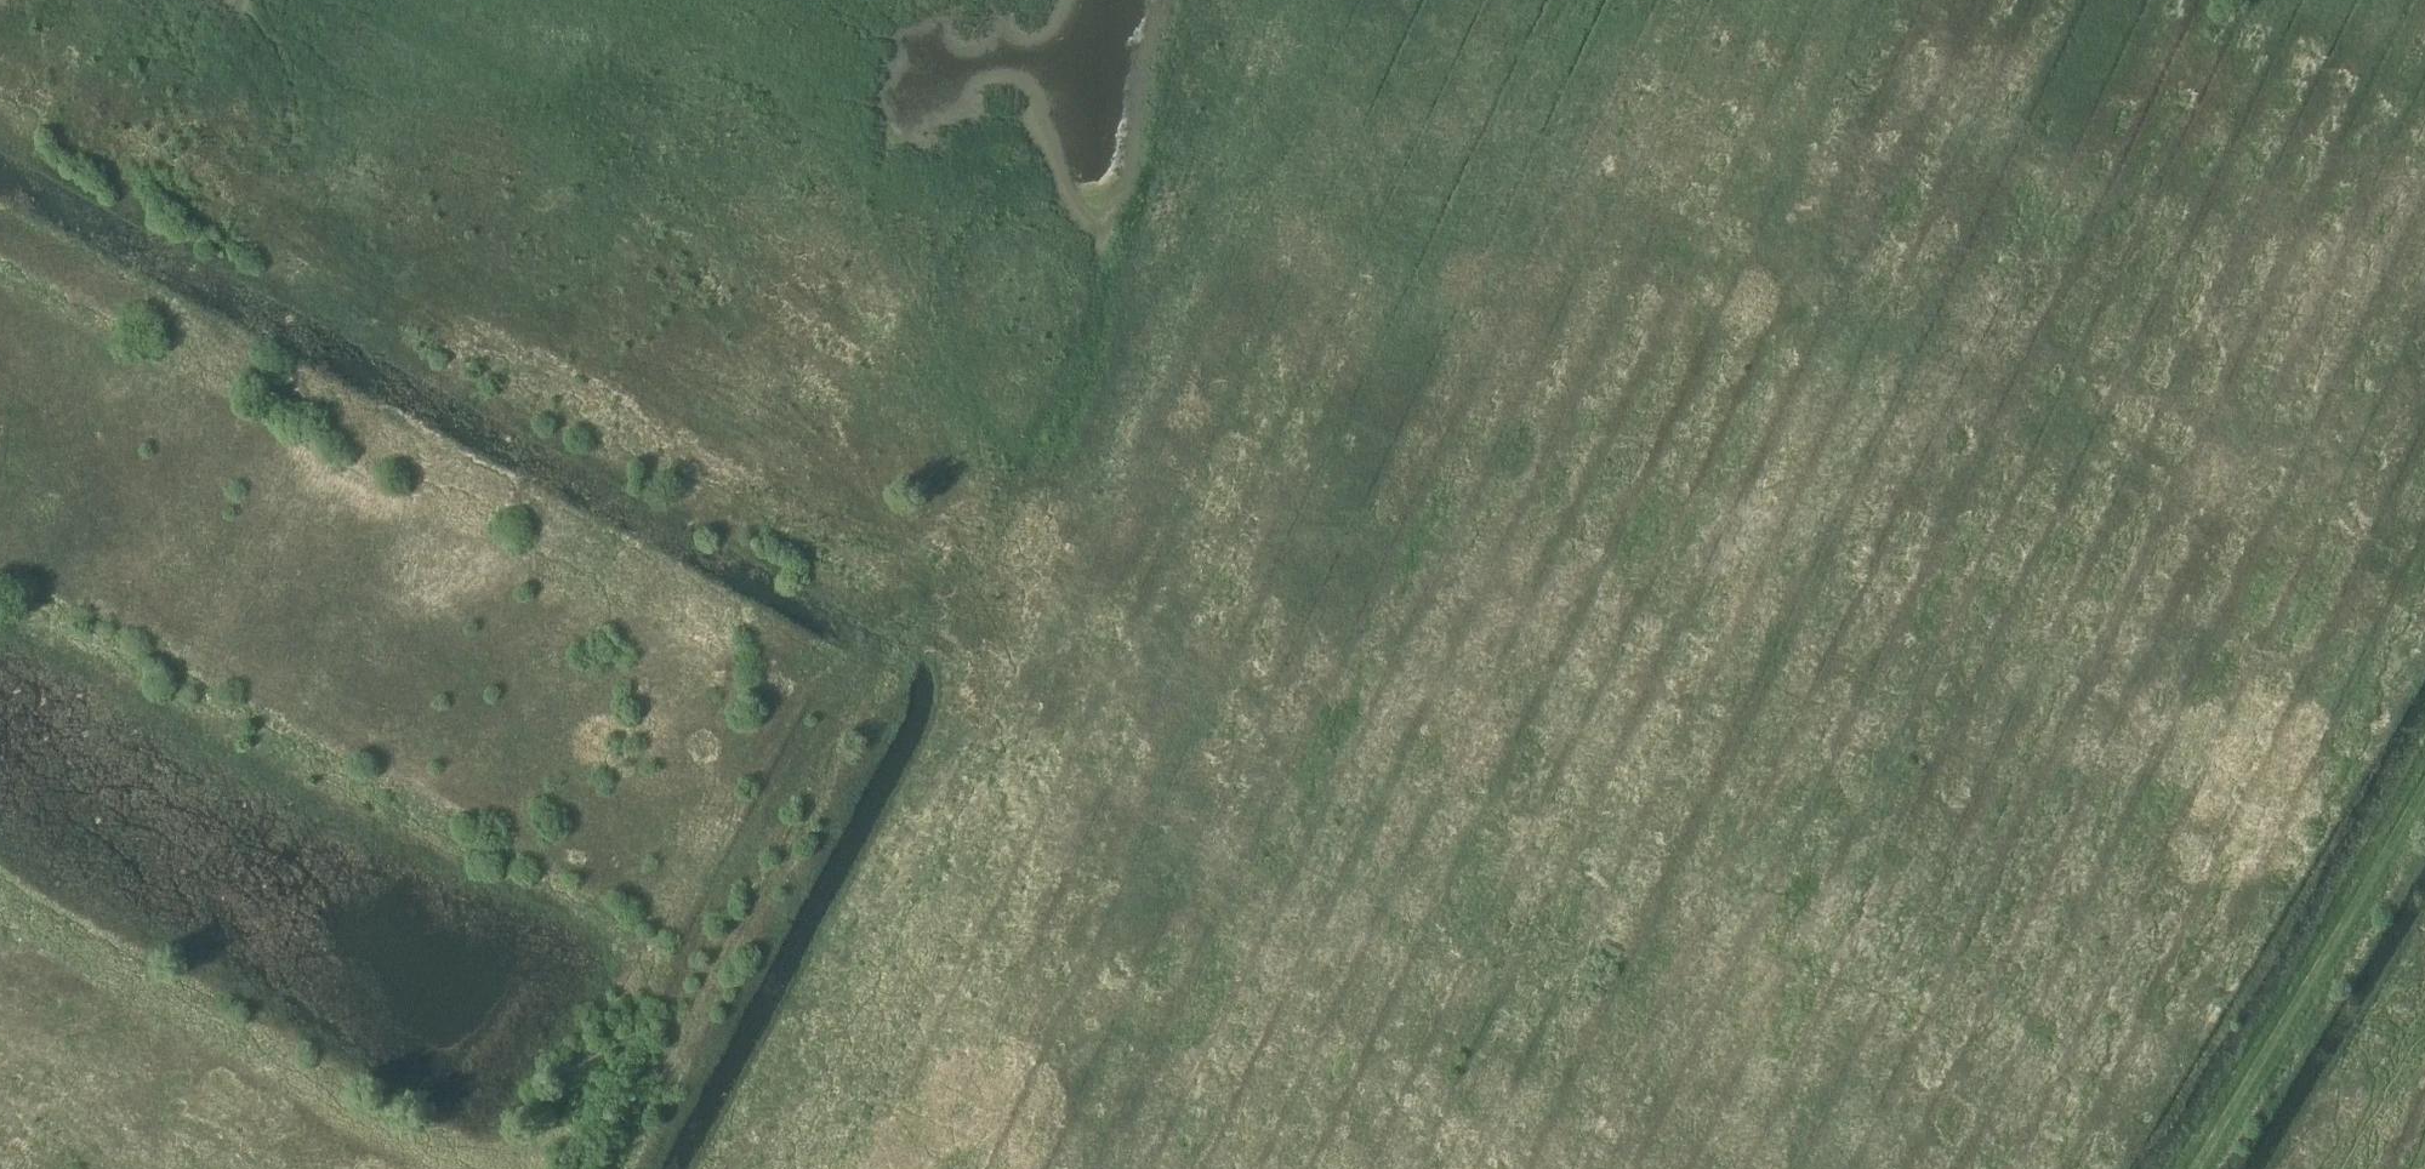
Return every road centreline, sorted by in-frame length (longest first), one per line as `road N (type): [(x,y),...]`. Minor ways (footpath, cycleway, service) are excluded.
road 1 (track): [(2188,1168),(2424,777)]

